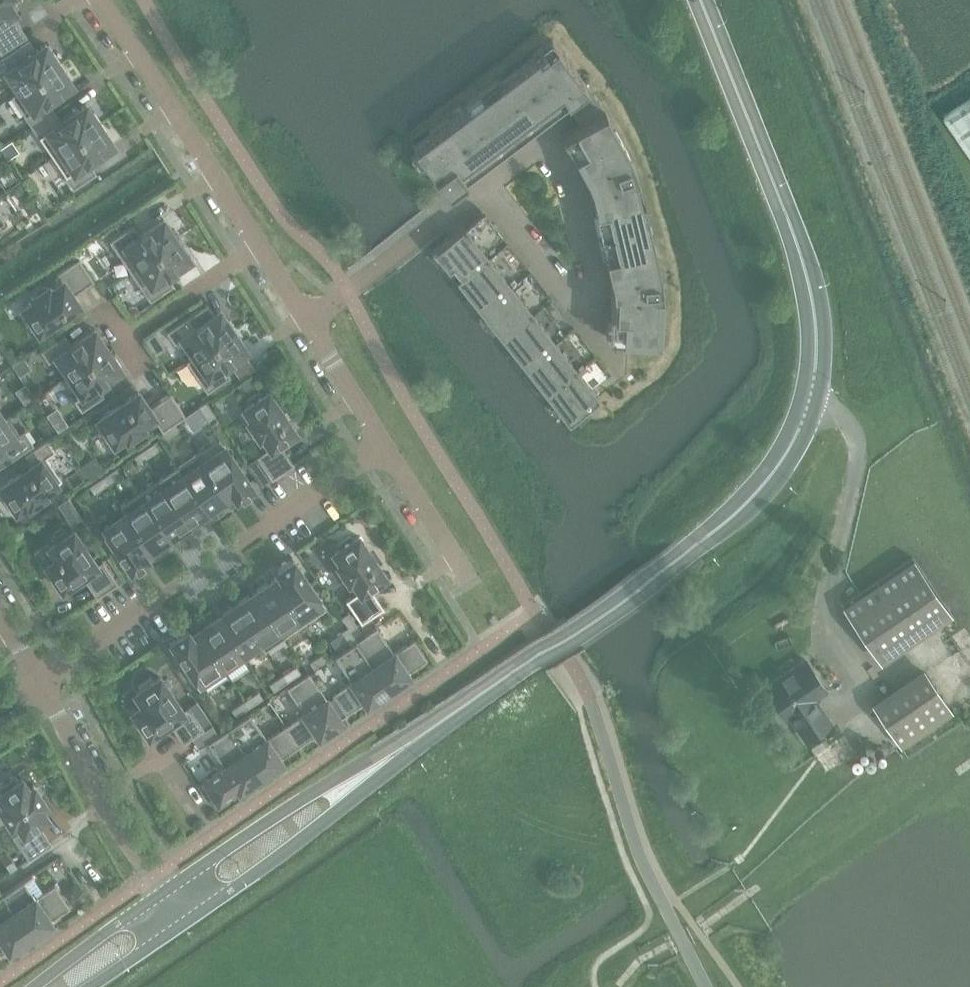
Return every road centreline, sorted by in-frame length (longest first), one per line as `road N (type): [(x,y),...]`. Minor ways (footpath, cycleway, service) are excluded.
road 1 (secondary): [(409,746),(734,517),(792,450),(809,408),(818,363),(809,282),(702,0)]
road 2 (residential): [(45,682),(385,448)]
road 3 (residential): [(488,187),(587,317),(602,306),(577,179),(549,141)]
road 4 (residential): [(262,251),(96,0)]
road 5 (secondary): [(185,923),(299,844),(409,746)]
road 6 (secondary): [(409,746),(337,779),(165,893)]
road 7 (residential): [(165,893),(96,786),(45,682)]
road 8 (residential): [(311,324),(488,187)]
road 9 (residential): [(262,251),(123,339)]
road 10 (residential): [(473,581),(385,448)]
road 11 (secondary): [(165,893),(36,986)]
road 12 (residential): [(385,448),(311,324)]

